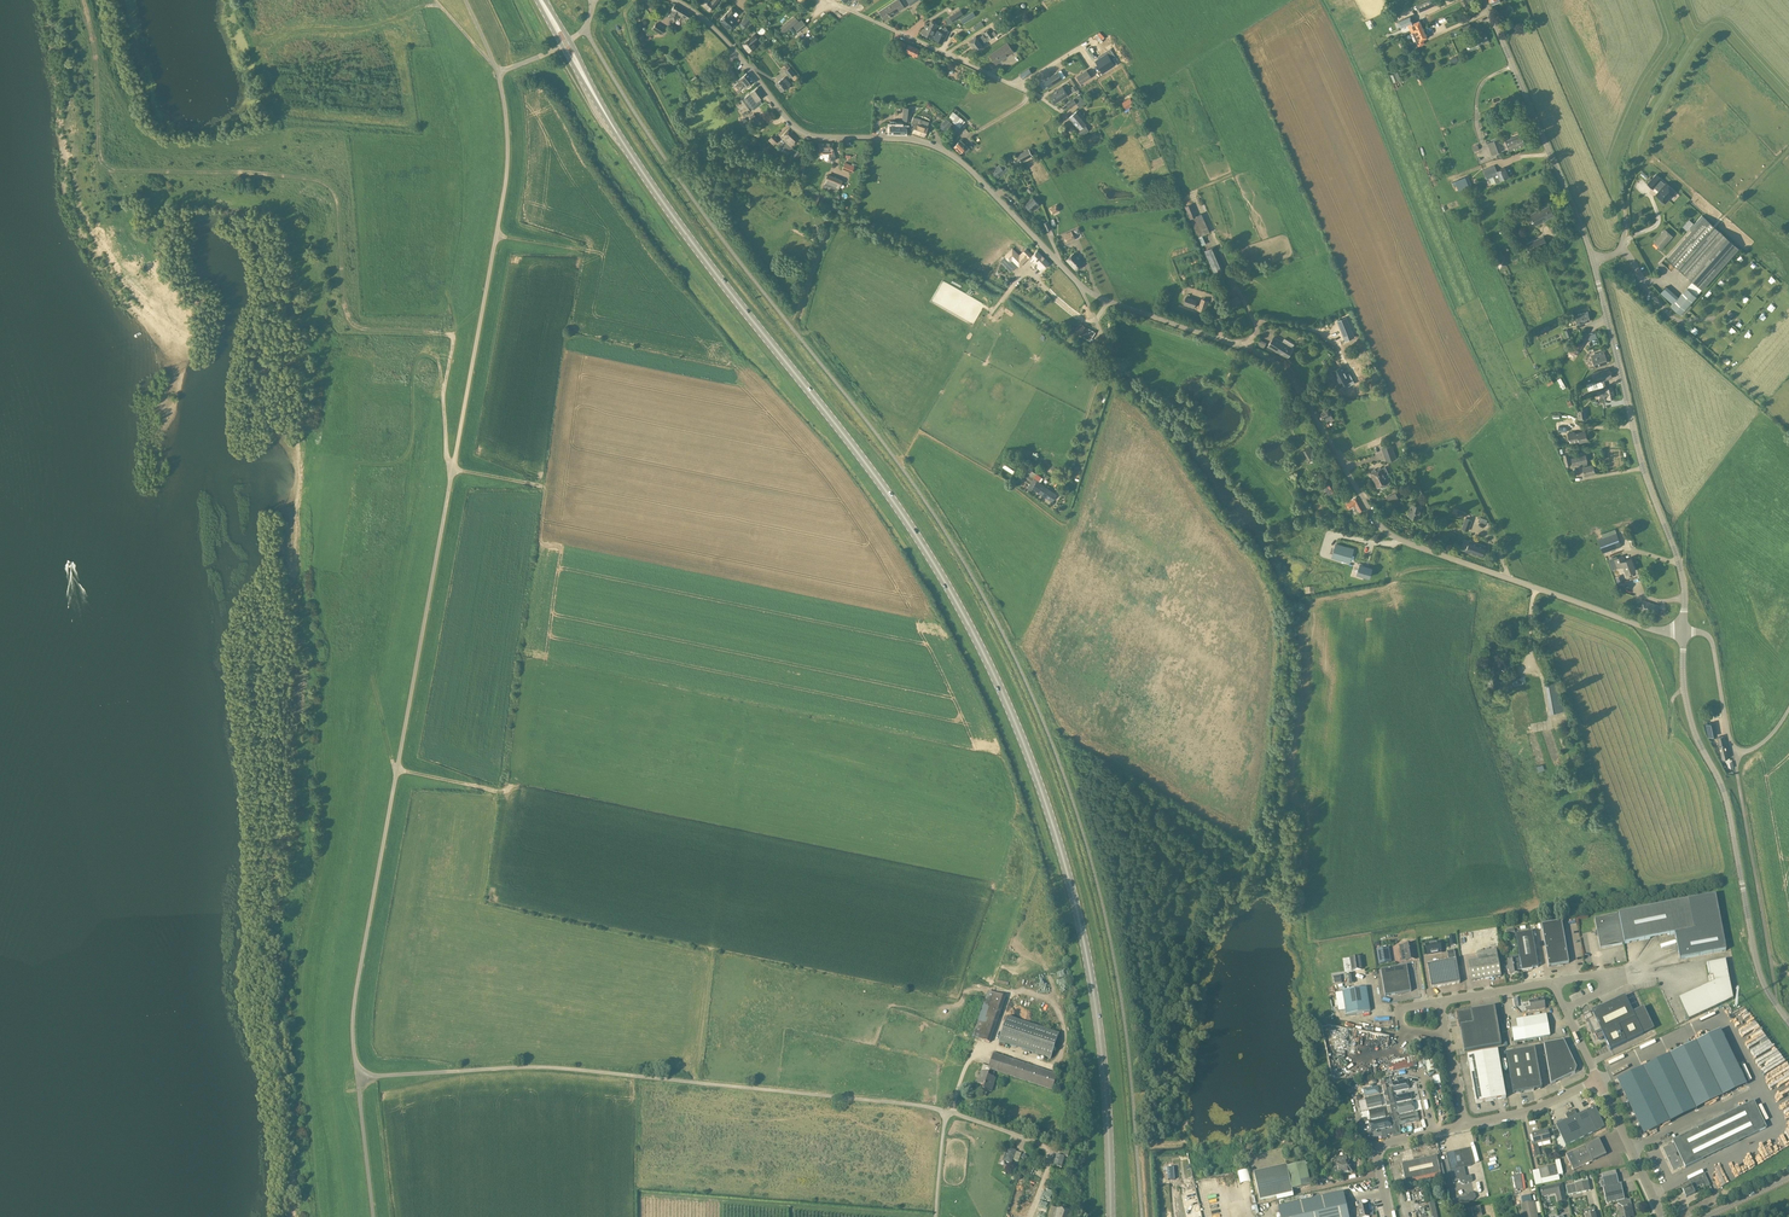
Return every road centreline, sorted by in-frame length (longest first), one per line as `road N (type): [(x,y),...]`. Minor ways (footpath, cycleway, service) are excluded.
road 1 (secondary): [(1110,1216),(1106,1088),(1079,912),(1015,719),(891,499),(664,204),(566,42)]
road 2 (unclassified): [(1684,632),(1652,630),(1390,535),(1270,357),(1085,291),(970,168),(941,149),(905,138),(794,129),(718,33),(672,0)]
road 3 (track): [(84,0),(95,41),(101,157),(113,171),(318,183),(335,195),(351,323),(453,338),(443,398),(452,468)]
road 4 (unclassified): [(1684,632),(1680,567),(1648,485),(1583,234),(1485,0)]
road 5 (unclassified): [(1779,1007),(1754,953),(1727,803),(1688,710),(1684,632)]
road 6 (unclassified): [(1737,751),(1779,1007)]
road 7 (unclassified): [(828,0),(1062,111)]
road 8 (track): [(443,398),(438,358),(423,350),(414,362),(414,444),(406,460),(381,466),(324,456)]
road 9 (unclassified): [(1662,1216),(1599,1081)]
road 10 (unclassified): [(1684,632),(1707,635),(1714,645),(1737,751)]
road 11 (unclassified): [(1599,1081),(1466,1126)]

